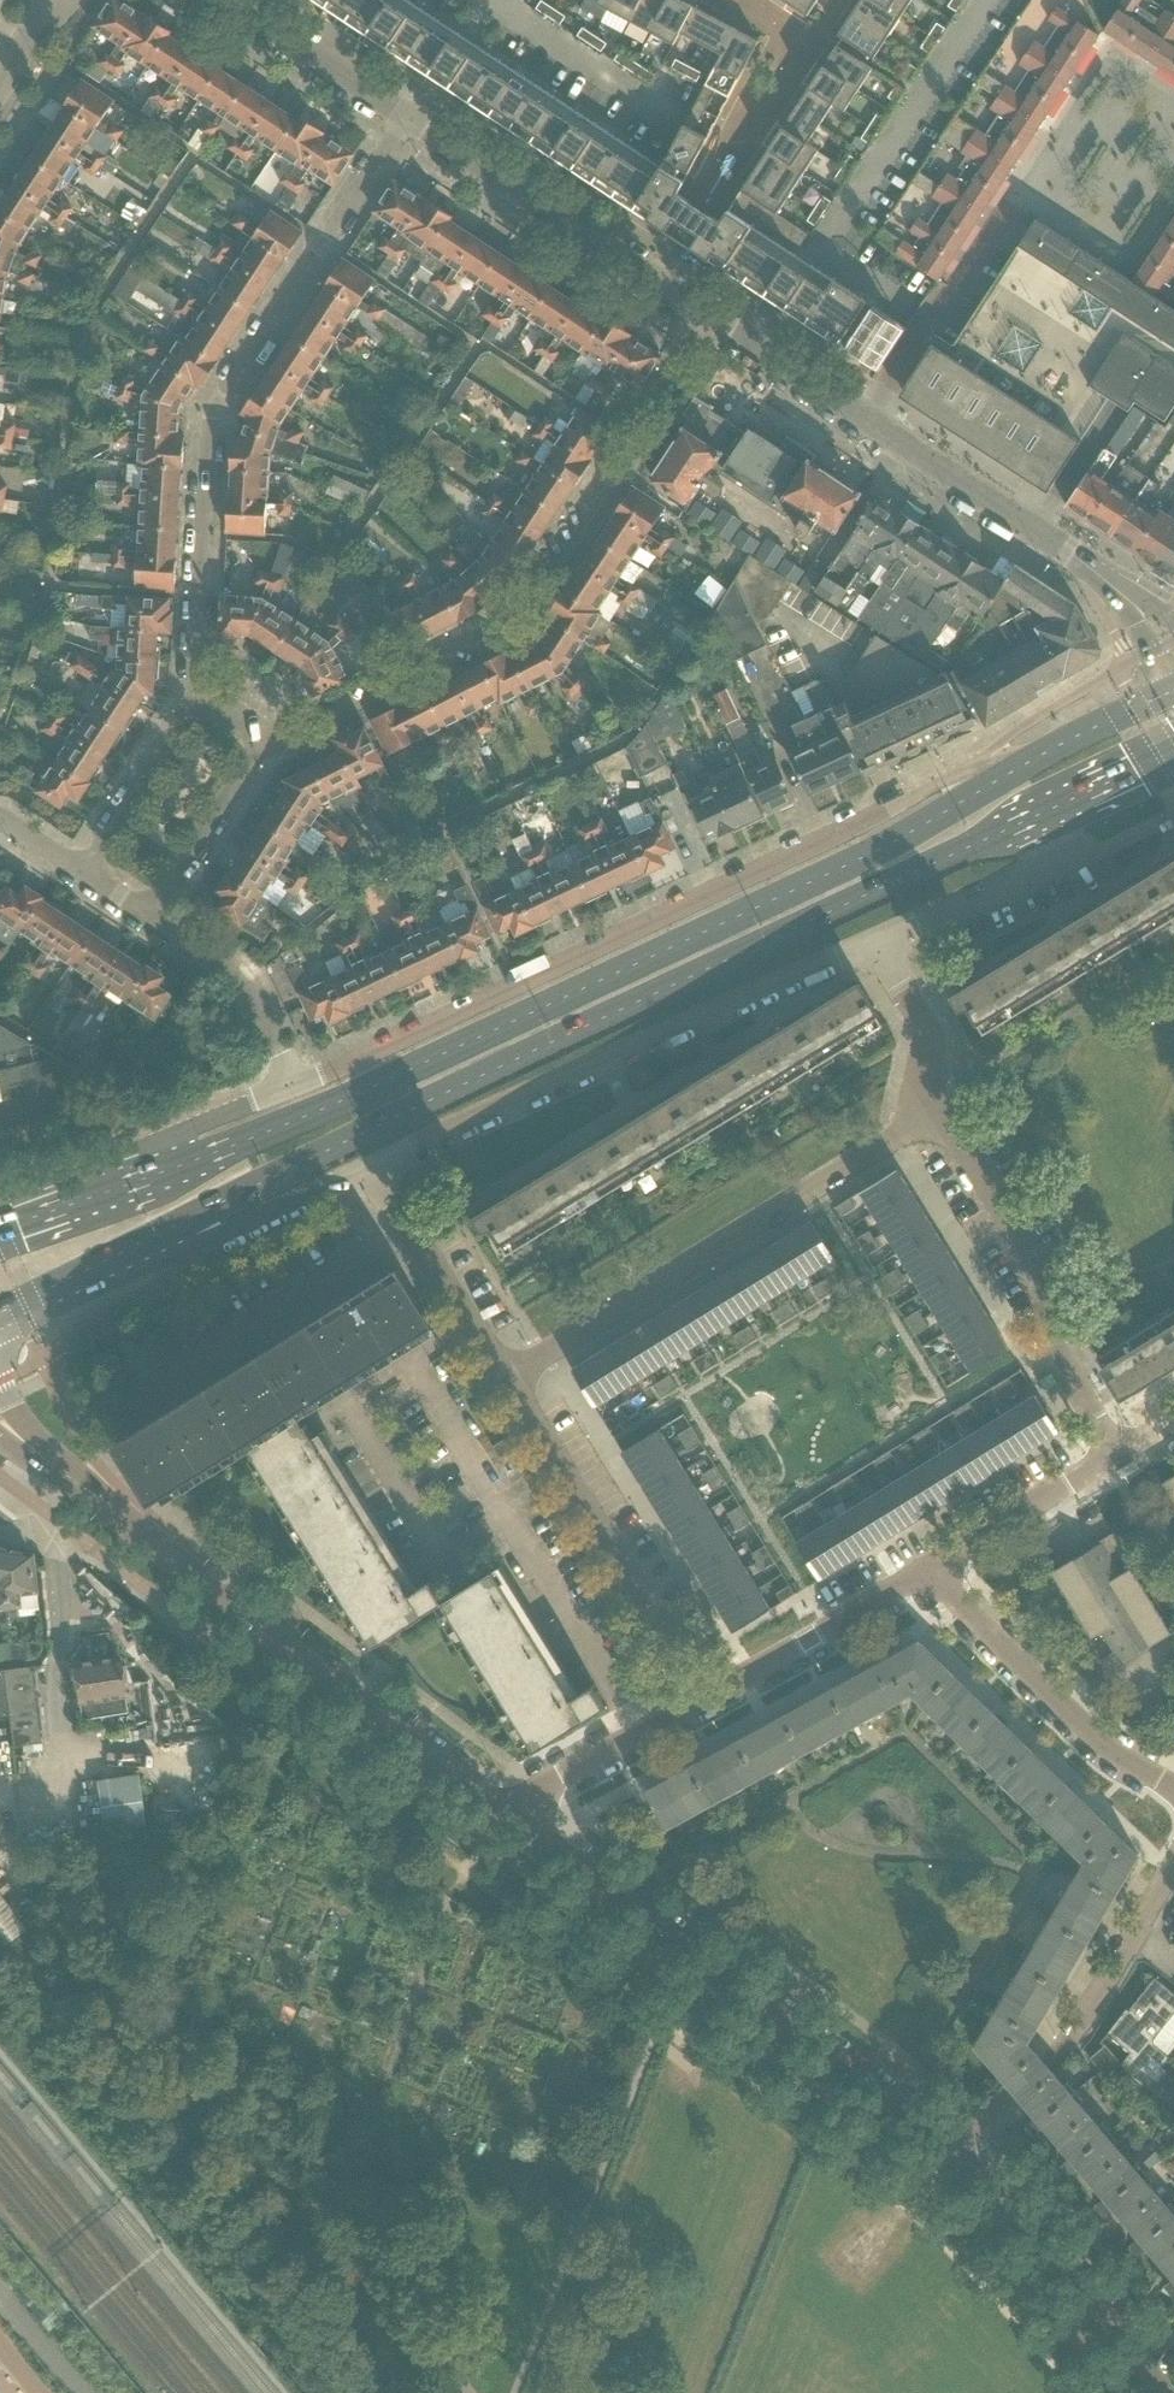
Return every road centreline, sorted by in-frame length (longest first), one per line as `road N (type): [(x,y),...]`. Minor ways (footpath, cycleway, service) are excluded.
road 1 (primary): [(148,1241),(385,1120),(1173,748)]
road 2 (primary): [(1055,746),(833,871),(310,1115),(176,1167)]
road 3 (residential): [(1055,746),(954,771),(831,842),(294,1087)]
road 4 (residential): [(266,741),(523,615),(709,313)]
road 5 (residential): [(409,116),(214,418),(198,697)]
road 6 (tertiary): [(508,1814),(59,1470)]
road 7 (tertiary): [(948,2149),(508,1814)]
road 8 (residential): [(377,1168),(878,942)]
road 9 (residential): [(502,1375),(934,1116)]
road 10 (residential): [(1115,1451),(1054,1350),(1050,1304),(934,1116)]
road 11 (residential): [(701,1701),(502,1375)]
road 12 (residential): [(948,2149),(1068,2041),(1173,1867)]
road 13 (residential): [(104,1420),(414,1229)]
road 14 (tertiary): [(709,313),(409,116)]
road 15 (residential): [(1173,1786),(1088,1732),(926,1570)]
road 16 (tertiary): [(1161,2392),(1044,2245),(948,2149)]
road 17 (tertiary): [(1109,575),(869,418)]
road 18 (residential): [(701,1701),(926,1570)]
road 19 (residential): [(148,1241),(205,1259),(377,1168)]
road 20 (residential): [(294,1087),(246,980),(151,919)]
road 21 (residential): [(508,1814),(701,1701)]
road 22 (residential): [(926,1570),(1115,1451)]
road 23 (residential): [(1081,850),(878,942)]
road 24 (residential): [(198,697),(83,875)]
road 25 (residential): [(151,919),(266,741)]
road 26 (tertiary): [(409,116),(232,0)]
road 27 (tertiary): [(869,418),(709,313)]
road 28 (primary): [(176,1167),(0,1230)]
road 29 (residential): [(934,1116),(928,1047),(878,942)]
road 30 (residential): [(502,1375),(414,1229)]
road 31 (primary): [(0,1311),(148,1241)]
road 32 (residential): [(869,418),(955,291)]
road 33 (residential): [(294,1087),(189,1132),(176,1167)]
road 34 (primary): [(1173,687),(1055,746)]
road 35 (tertiary): [(1109,575),(1173,676)]

